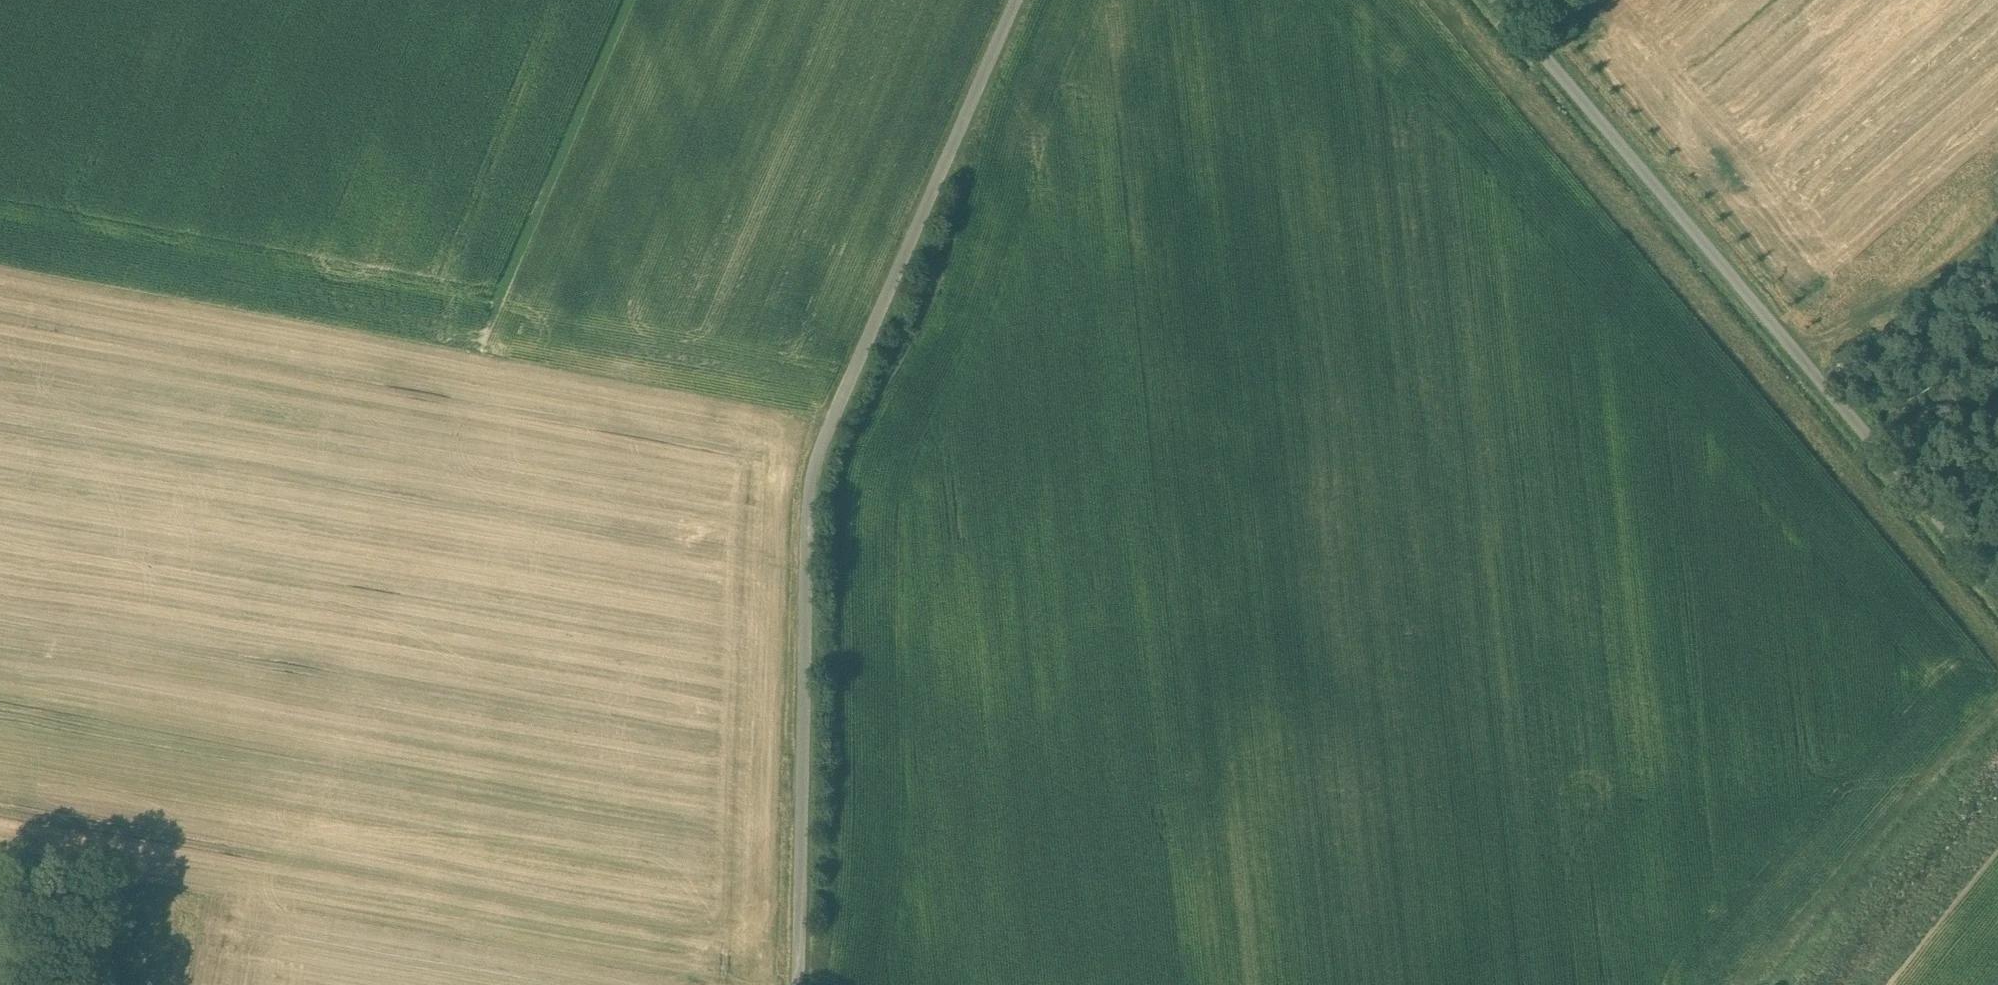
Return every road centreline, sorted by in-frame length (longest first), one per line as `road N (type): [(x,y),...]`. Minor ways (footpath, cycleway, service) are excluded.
road 1 (unclassified): [(1017,0),(818,453),(807,518),(797,984)]
road 2 (unclassified): [(1498,0),(1997,588)]

